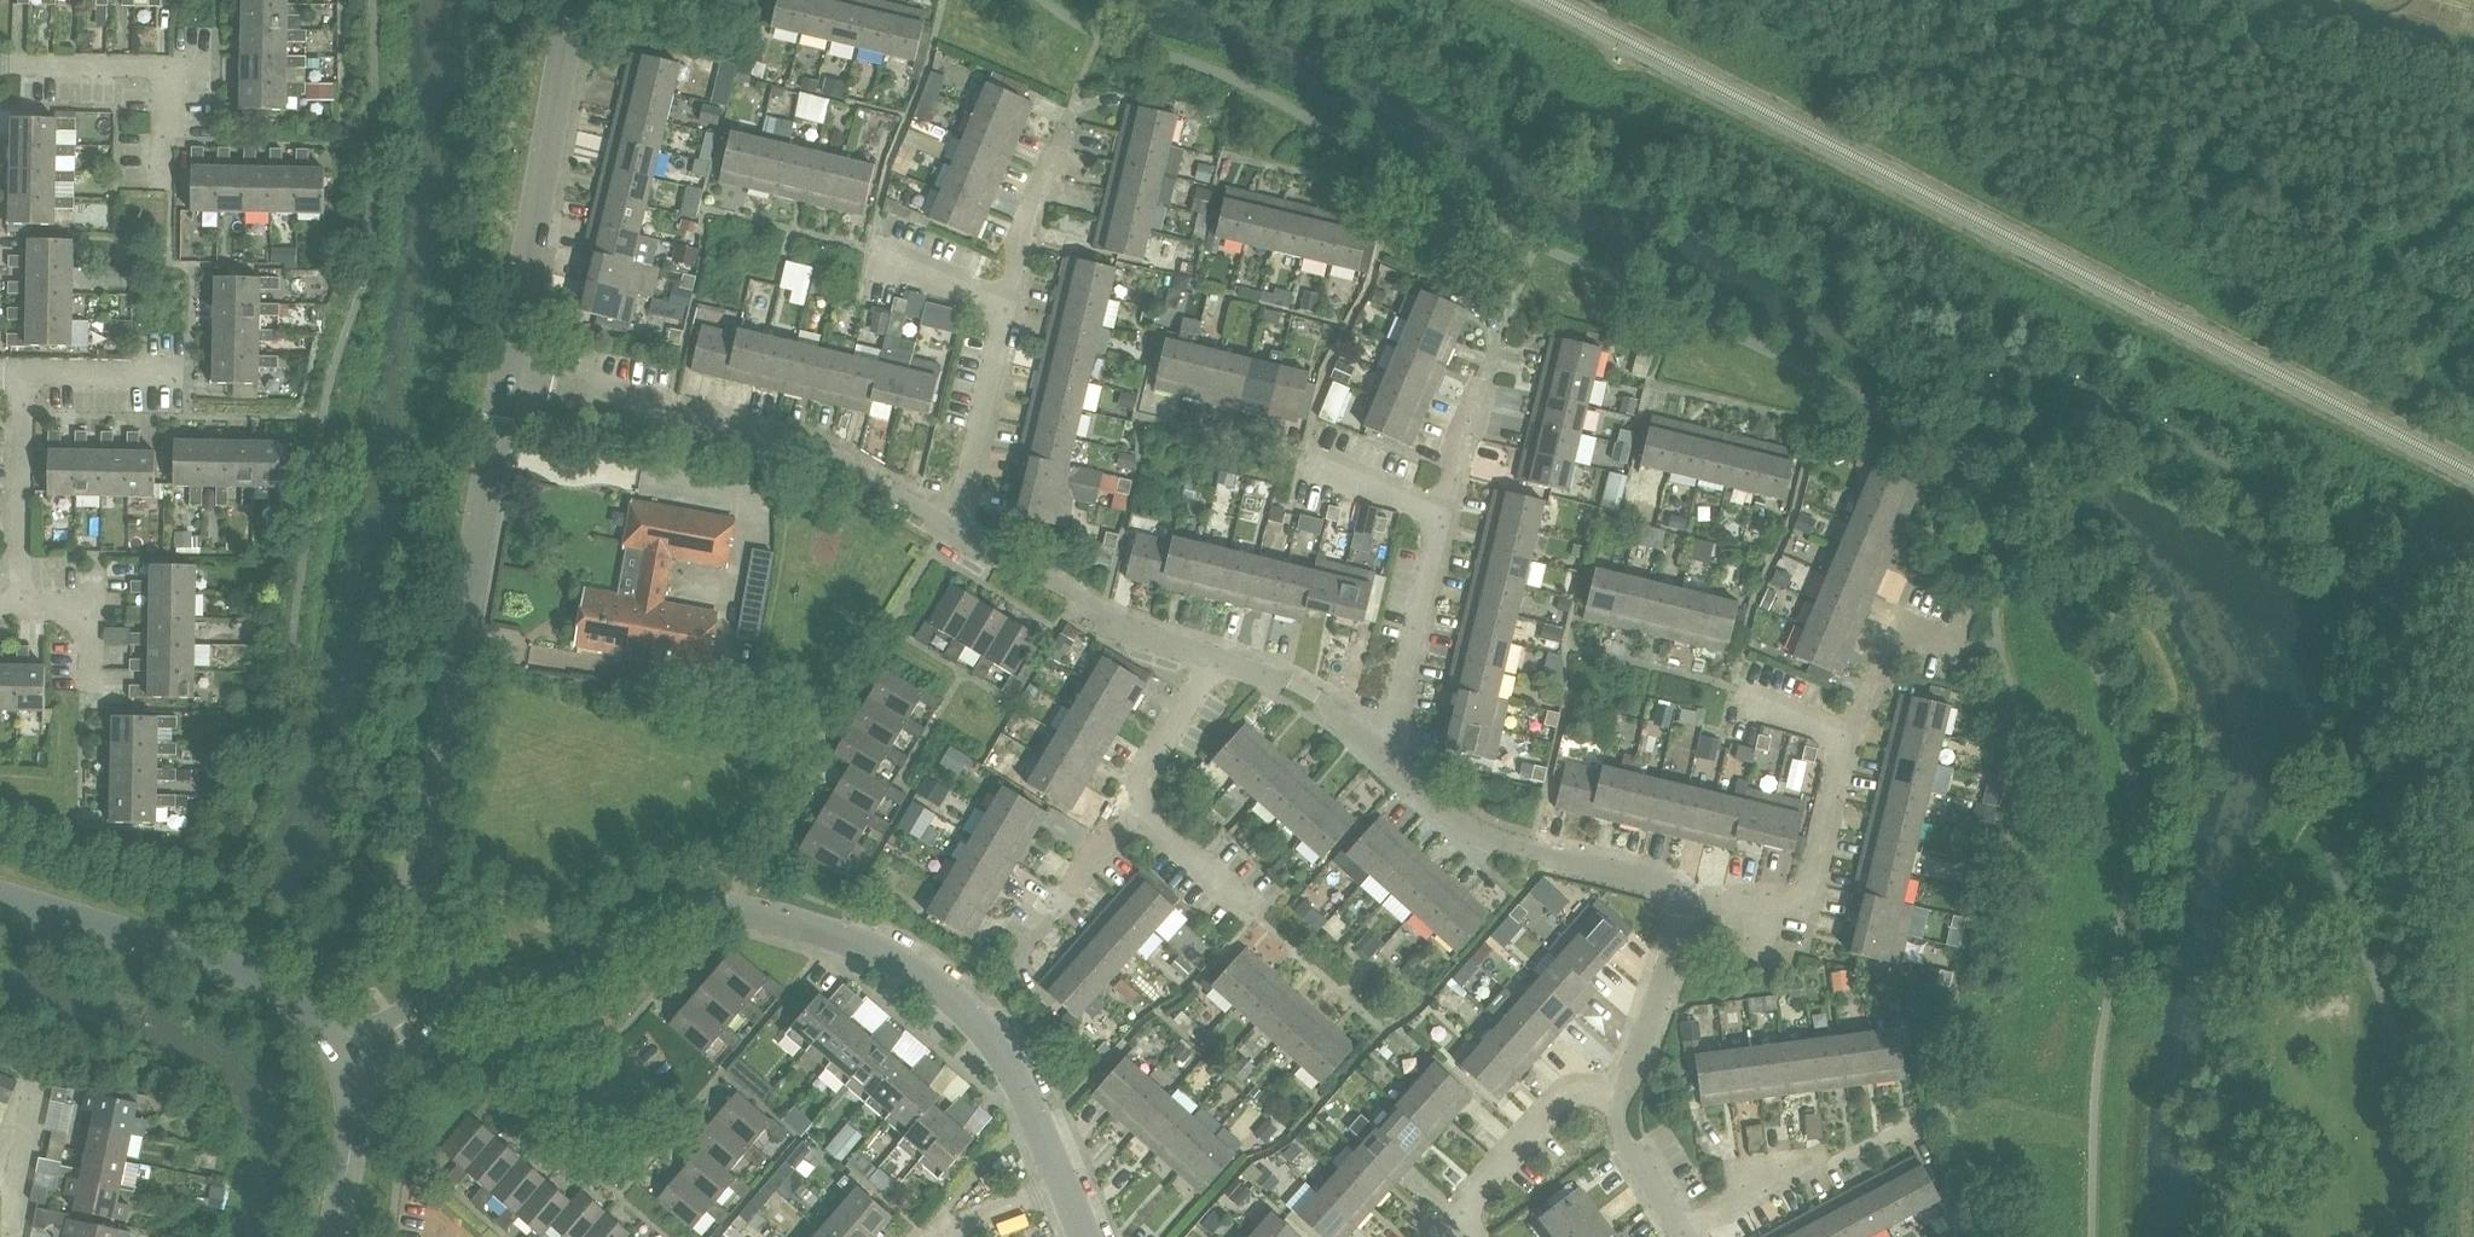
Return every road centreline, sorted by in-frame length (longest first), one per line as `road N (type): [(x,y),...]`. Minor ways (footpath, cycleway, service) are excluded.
road 1 (unclassified): [(1067,1185),(1014,1067),(973,1013),(923,973),(796,921),(747,909),(691,908),(652,920),(552,981),(468,983)]
road 2 (unclassified): [(468,983),(430,904),(426,872),(508,379)]
road 3 (residential): [(956,527),(812,442),(508,379)]
road 4 (unclassified): [(358,1061),(290,996),(253,974),(0,898)]
road 5 (unclassified): [(508,379),(575,0)]
road 6 (residential): [(1690,904),(1670,885),(1501,843),(1454,818),(1384,751)]
road 7 (residential): [(1690,904),(1808,903),(1852,734)]
road 8 (residential): [(1208,654),(1106,611),(956,527)]
road 9 (residential): [(164,182),(166,66),(0,64)]
road 10 (residential): [(1384,751),(1445,514)]
road 11 (residential): [(21,602),(25,374)]
road 12 (residential): [(956,527),(1016,308)]
road 13 (residential): [(1459,1223),(1562,1100),(1586,1094),(1617,1104)]
road 14 (residential): [(1617,1104),(1690,904)]
road 15 (residential): [(1384,751),(1338,709),(1208,654)]
road 16 (residential): [(1852,734),(1894,631),(1965,651)]
road 17 (unclassified): [(335,1236),(358,1061)]
road 18 (residential): [(1129,803),(1176,728),(1208,654)]
road 19 (residential): [(1016,308),(1021,241),(1060,147)]
road 20 (residential): [(15,1236),(42,1077)]
road 21 (residential): [(25,374),(185,374)]
road 22 (residential): [(21,602),(90,602),(89,691)]
road 23 (residential): [(1445,514),(1487,364)]
road 24 (residential): [(1016,308),(873,247)]
road 25 (residential): [(1243,905),(1129,803)]
road 26 (residential): [(1683,1235),(1816,1160)]
road 27 (residential): [(1445,514),(1306,458)]
road 28 (residential): [(1683,1235),(1625,1145),(1617,1104)]
road 29 (unclassified): [(358,1061),(418,1046),(457,1011),(468,983)]
road 30 (unclassified): [(468,983),(433,989),(389,1018),(367,1035),(358,1061)]
road 31 (residential): [(1067,1185),(937,1236)]

